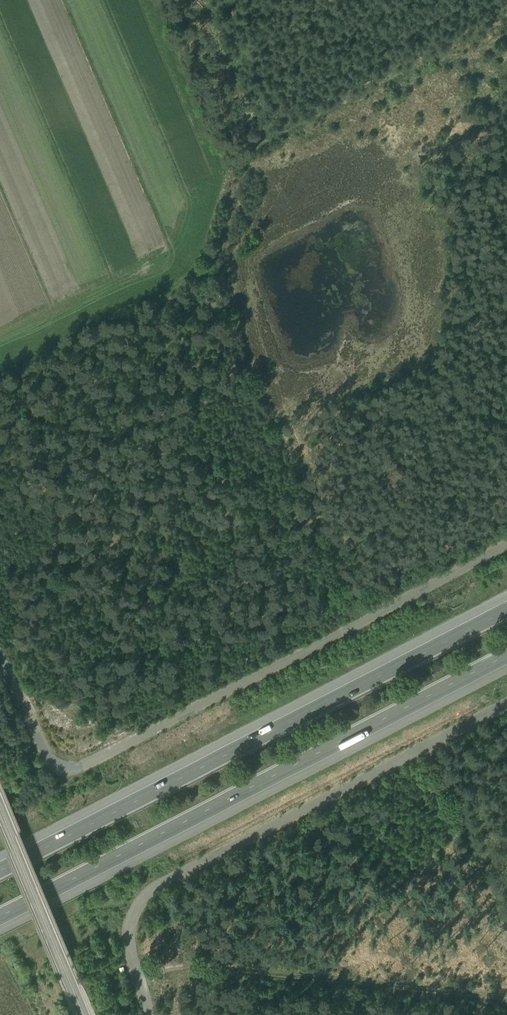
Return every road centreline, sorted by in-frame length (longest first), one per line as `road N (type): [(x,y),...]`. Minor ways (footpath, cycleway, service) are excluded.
road 1 (unclassified): [(506,540),(78,767),(51,761),(0,659)]
road 2 (motorway): [(0,915),(506,654)]
road 3 (motorway): [(506,607),(0,868)]
road 4 (track): [(506,1012),(138,975)]
road 5 (tertiary): [(0,808),(86,1014)]

